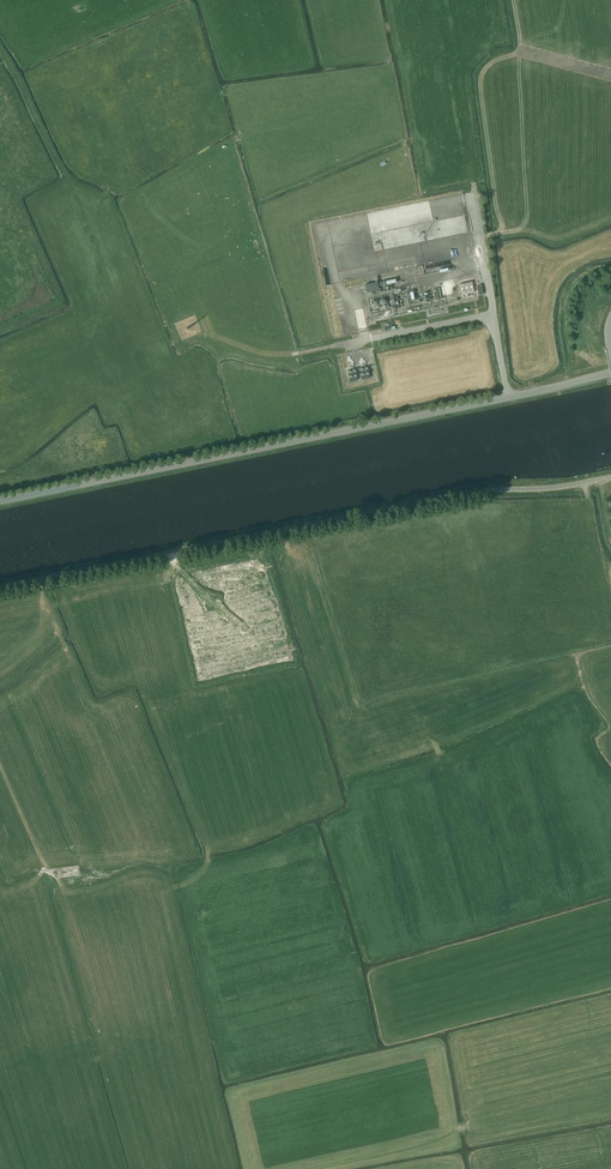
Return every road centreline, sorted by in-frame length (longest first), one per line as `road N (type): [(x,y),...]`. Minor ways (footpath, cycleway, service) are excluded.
road 1 (tertiary): [(0,499),(610,374)]
road 2 (unclassified): [(0,586),(453,494),(610,477)]

